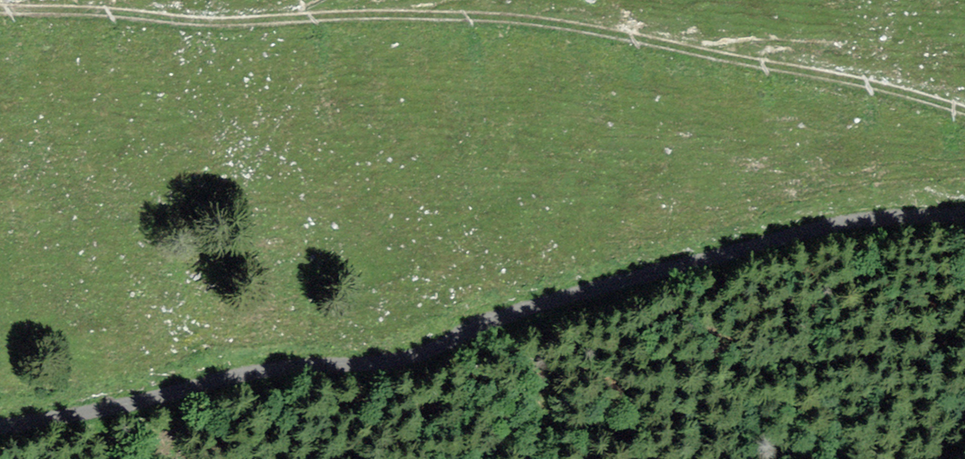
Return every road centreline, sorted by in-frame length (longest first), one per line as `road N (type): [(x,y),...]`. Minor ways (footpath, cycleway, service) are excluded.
road 1 (unclassified): [(964,218),(881,218),(402,359),(0,425)]
road 2 (track): [(964,117),(629,39),(492,21),(251,25),(0,9)]

